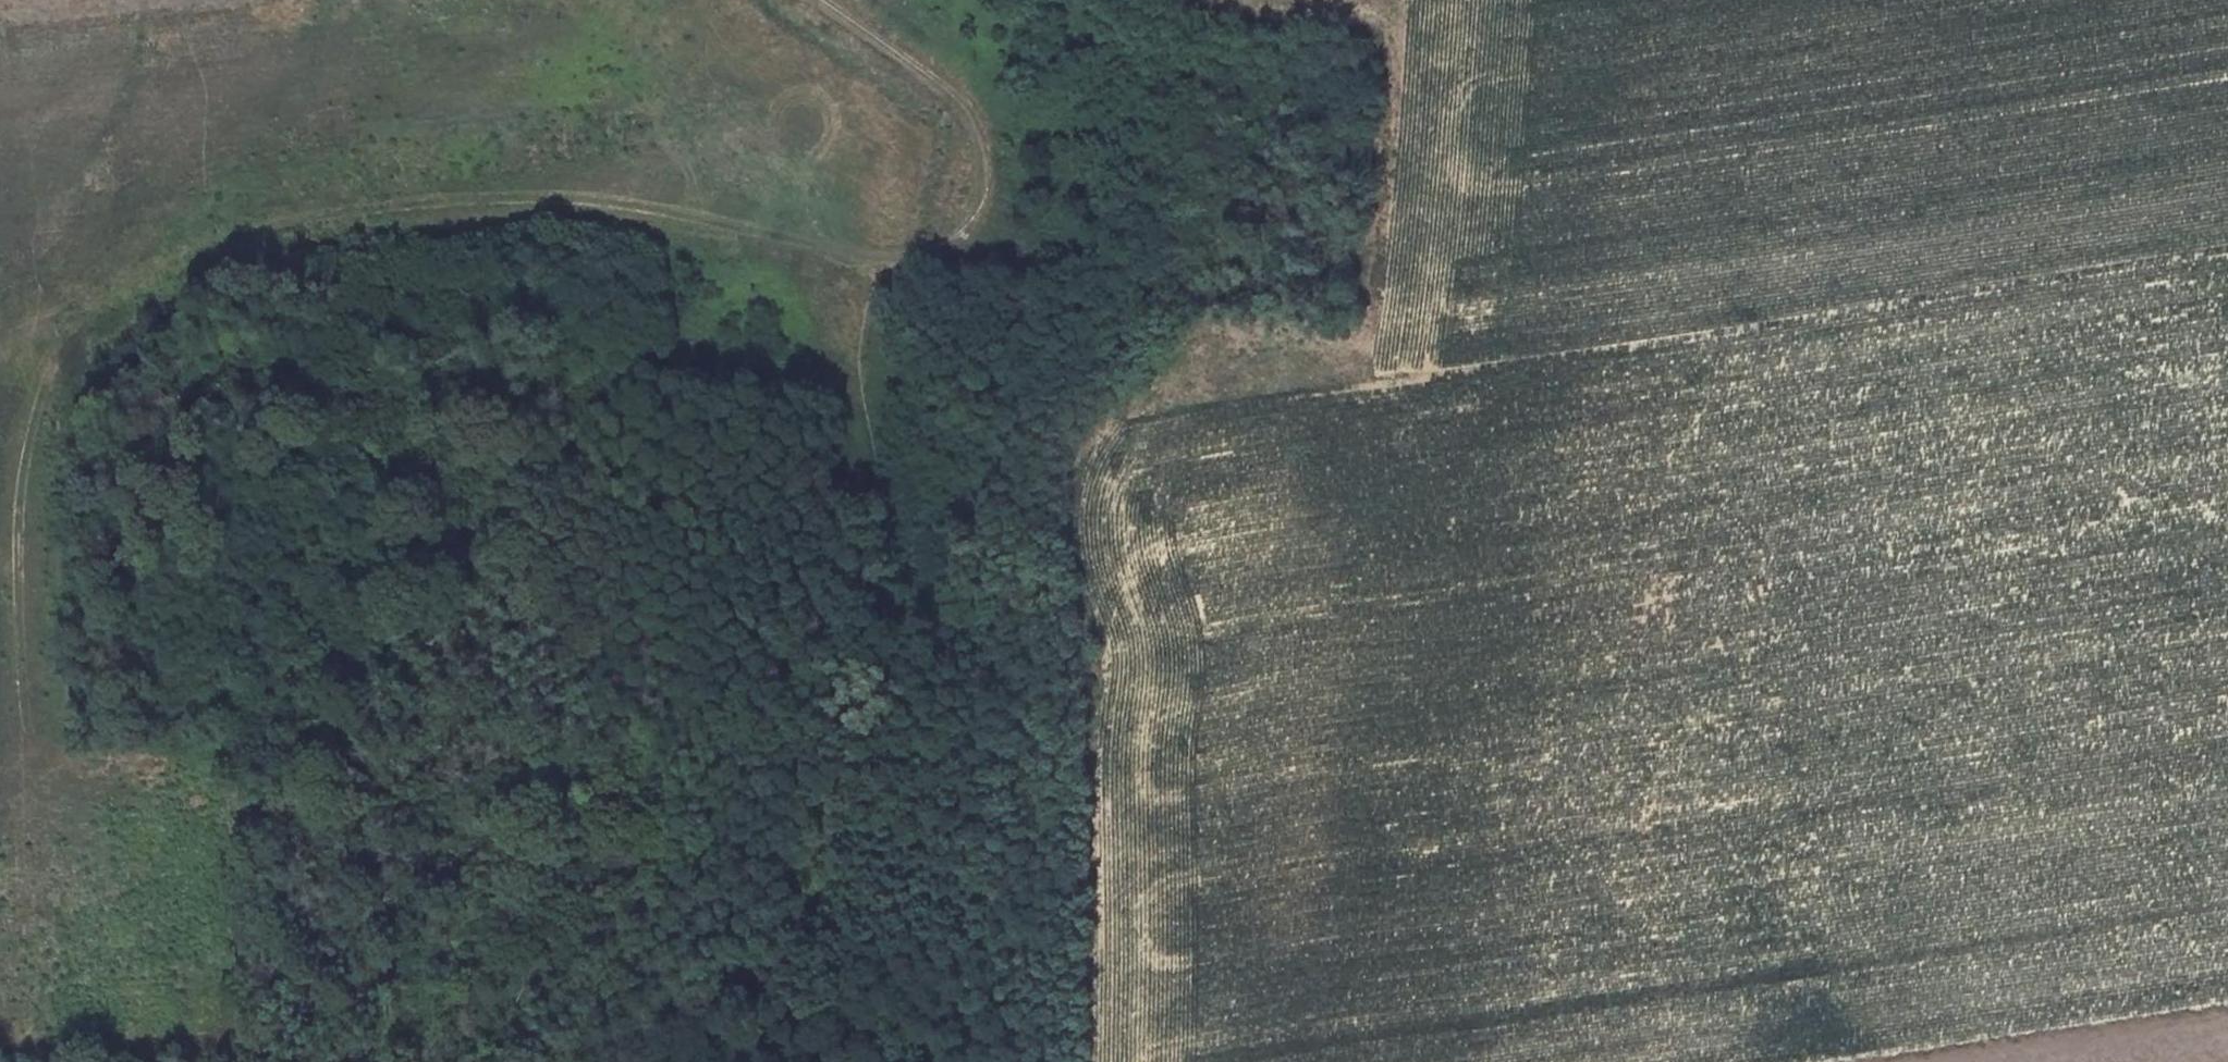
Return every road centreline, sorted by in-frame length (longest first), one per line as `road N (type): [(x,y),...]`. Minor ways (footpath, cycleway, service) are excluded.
road 1 (track): [(827,0),(927,74),(976,123),(991,166),(982,202),(952,243),(895,263),(874,308)]

